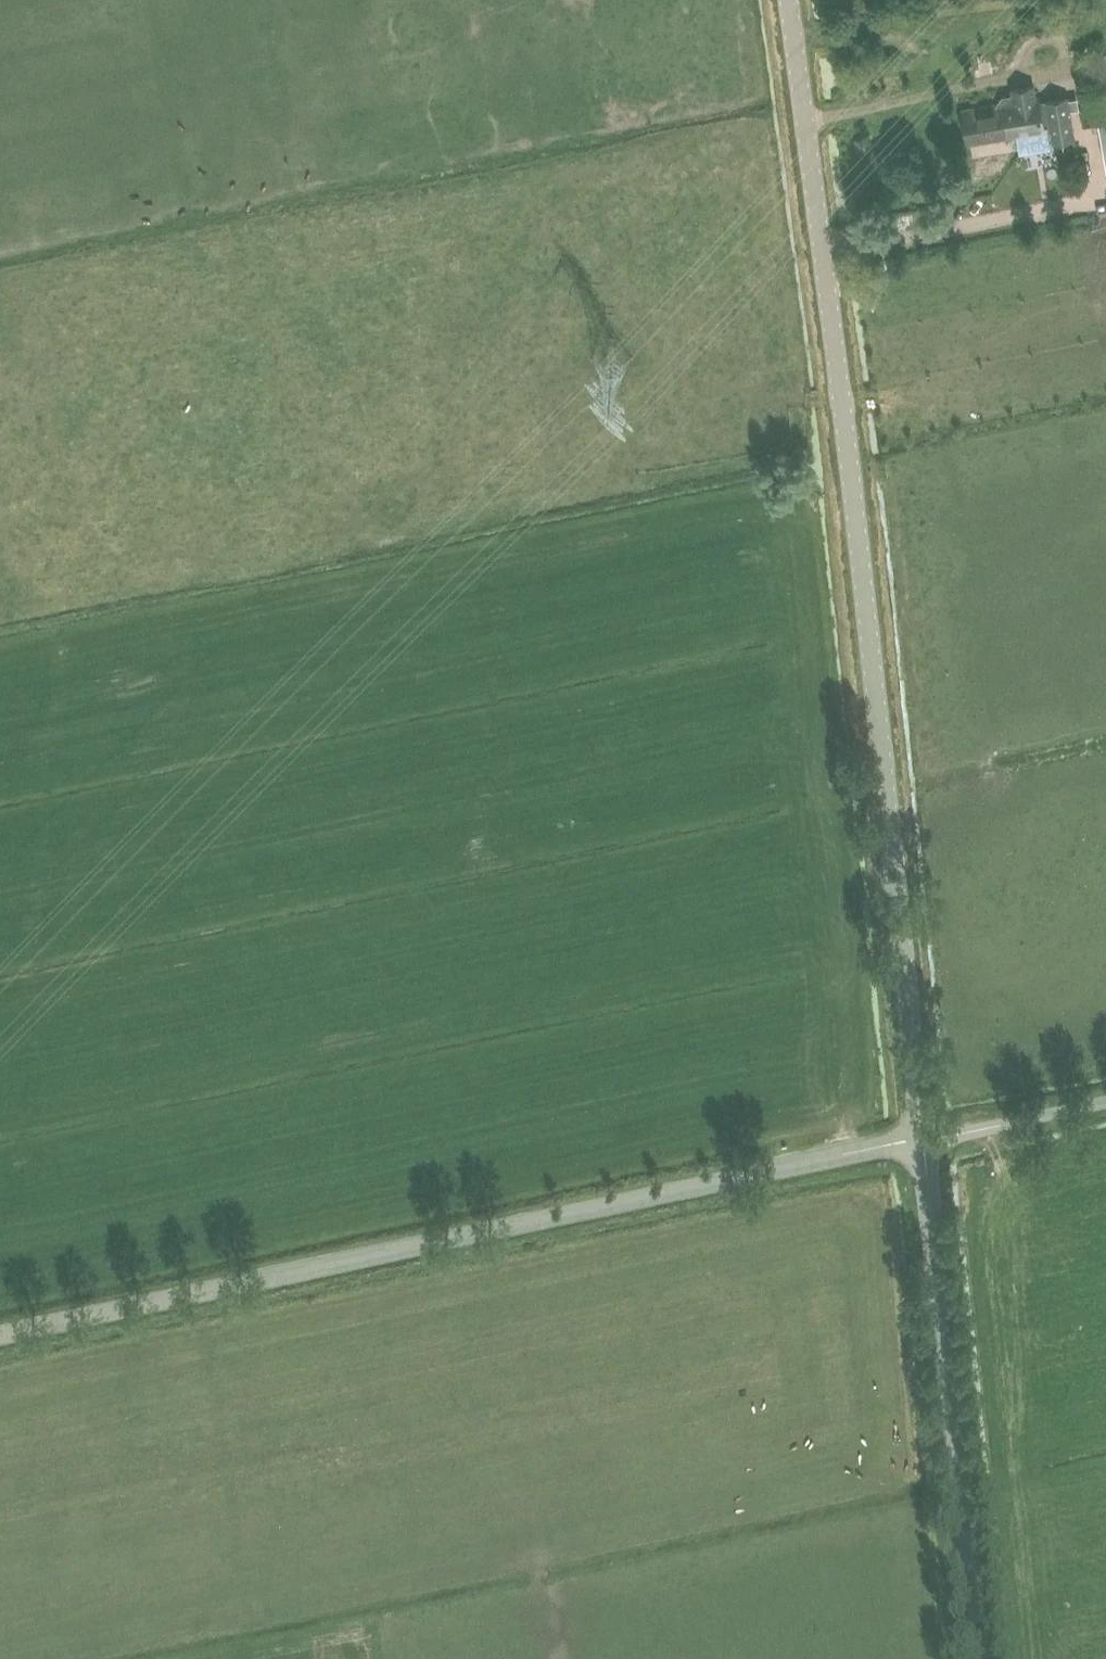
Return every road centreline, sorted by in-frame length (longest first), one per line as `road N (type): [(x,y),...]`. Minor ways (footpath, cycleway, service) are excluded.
road 1 (tertiary): [(925,1145),(777,0)]
road 2 (tertiary): [(0,1337),(925,1145)]
road 3 (tertiary): [(980,1658),(925,1145)]
road 4 (unclassified): [(925,1145),(1105,1106)]

